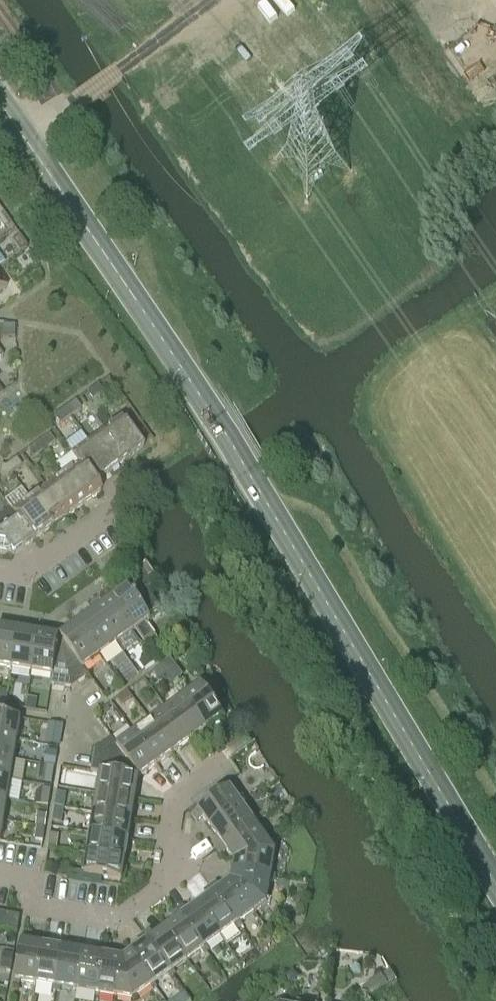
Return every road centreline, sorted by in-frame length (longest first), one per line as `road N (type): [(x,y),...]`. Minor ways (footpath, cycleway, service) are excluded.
road 1 (secondary): [(0,101),(203,396),(495,881)]
road 2 (residential): [(215,771),(176,800),(163,885),(115,919),(40,908),(0,872)]
road 3 (residential): [(0,571),(21,574),(108,514)]

